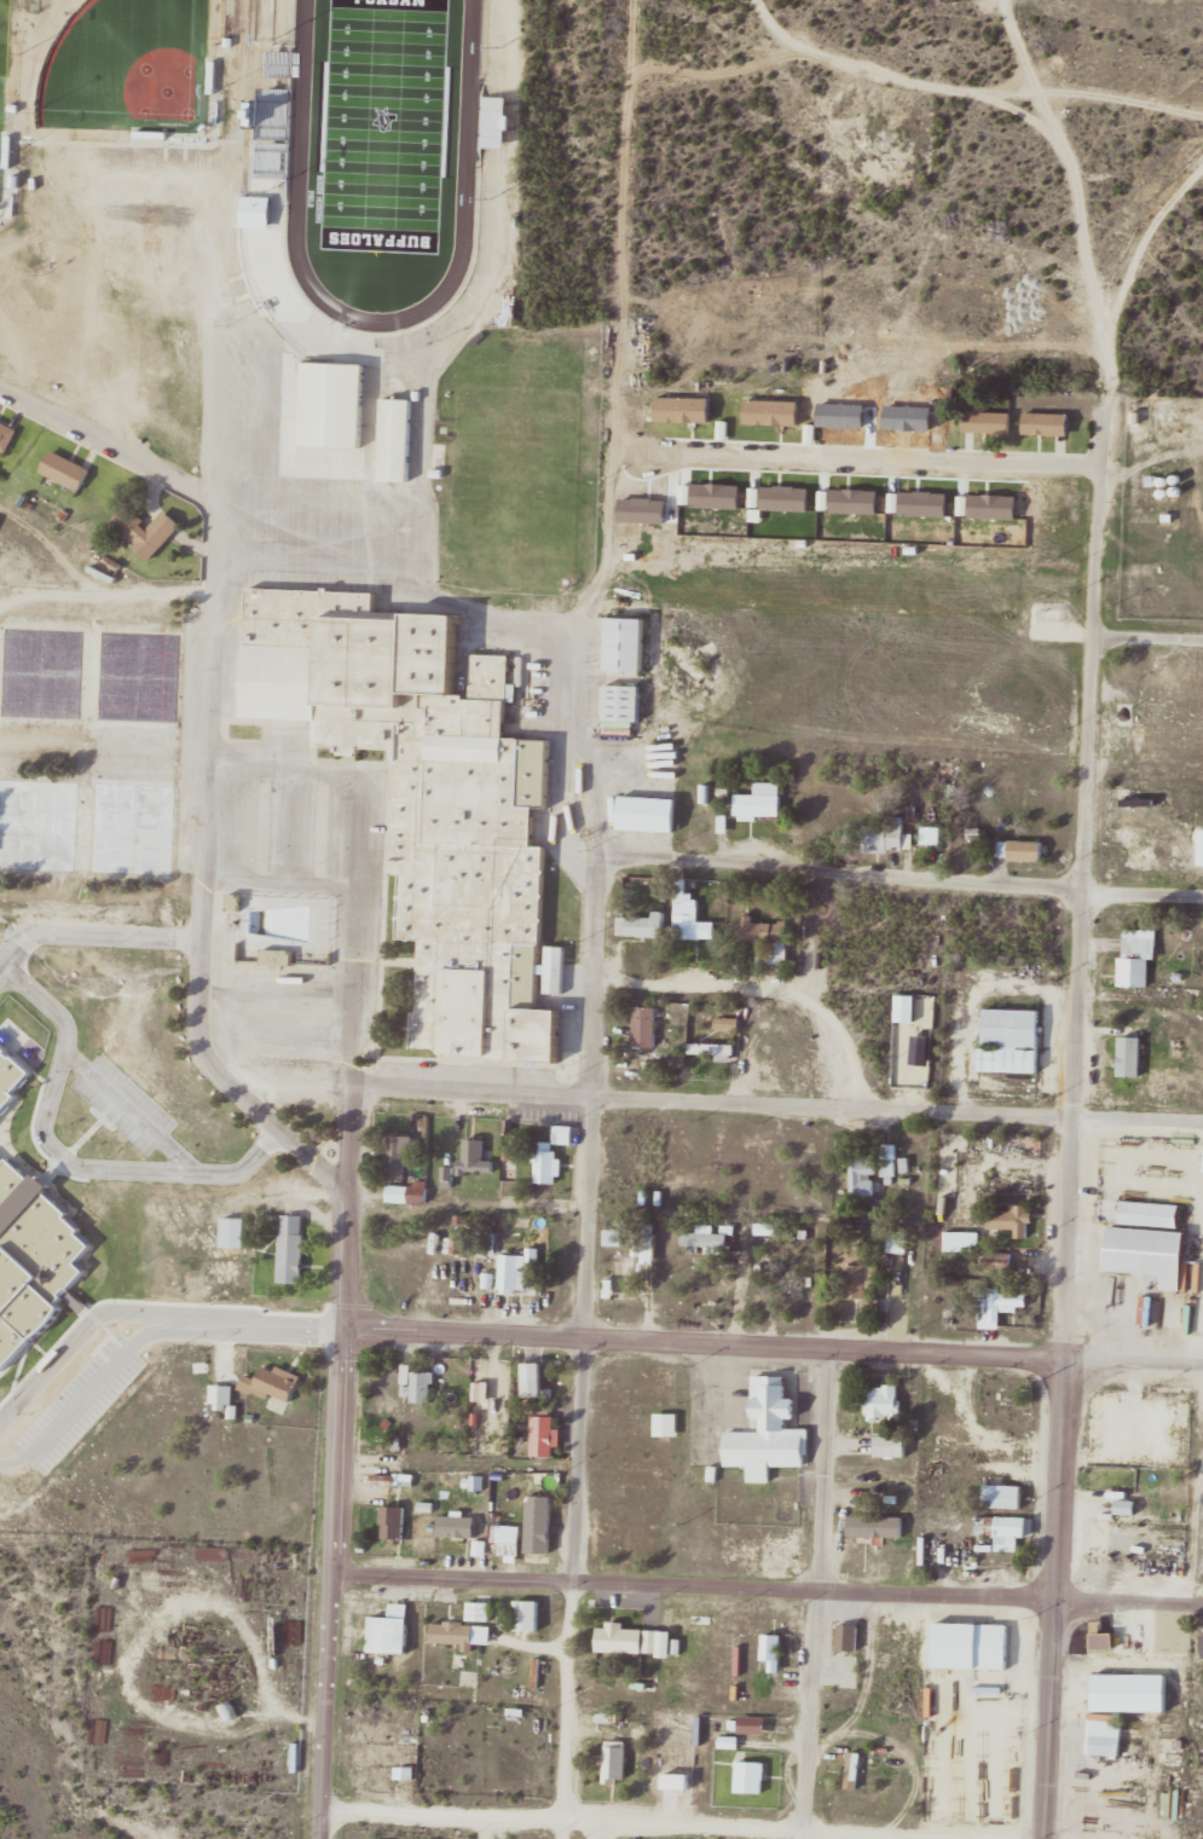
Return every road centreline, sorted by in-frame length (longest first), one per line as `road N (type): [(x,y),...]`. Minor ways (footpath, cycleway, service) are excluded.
road 1 (tertiary): [(1046,1838),(1095,634)]
road 2 (residential): [(349,1193),(250,1104),(199,1041),(196,996),(235,510),(0,407)]
road 3 (residential): [(566,1838),(601,857)]
road 4 (residential): [(1202,1605),(335,1572)]
road 5 (residential): [(1202,1363),(346,1330)]
road 6 (residential): [(1202,1123),(354,1085)]
road 7 (residential): [(324,1838),(354,1085)]
road 8 (track): [(762,0),(776,25),(835,57),(1034,111),(1072,156),(1112,326),(1116,392),(1105,446)]
road 9 (residential): [(980,1838),(567,1817),(325,1815)]
road 10 (residential): [(601,857),(1202,894)]
road 11 (residential): [(805,1838),(826,1594),(833,1351)]
road 12 (residential): [(1095,634),(1105,446)]

